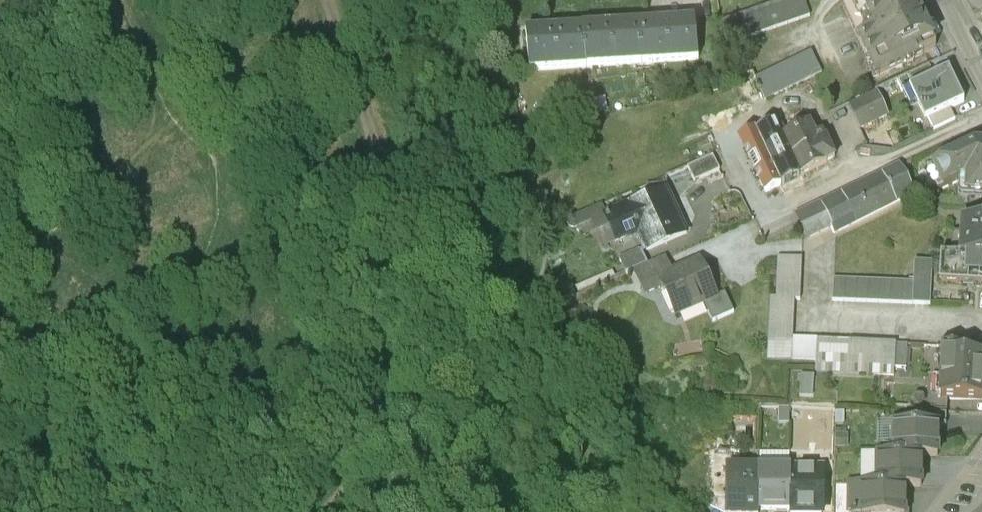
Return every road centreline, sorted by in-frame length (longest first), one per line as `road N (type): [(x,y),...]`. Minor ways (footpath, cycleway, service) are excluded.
road 1 (track): [(272,511),(332,456),(387,299),(395,218),(324,0)]
road 2 (residential): [(768,216),(727,131),(782,105),(816,108),(858,173)]
road 3 (residential): [(981,113),(858,173)]

